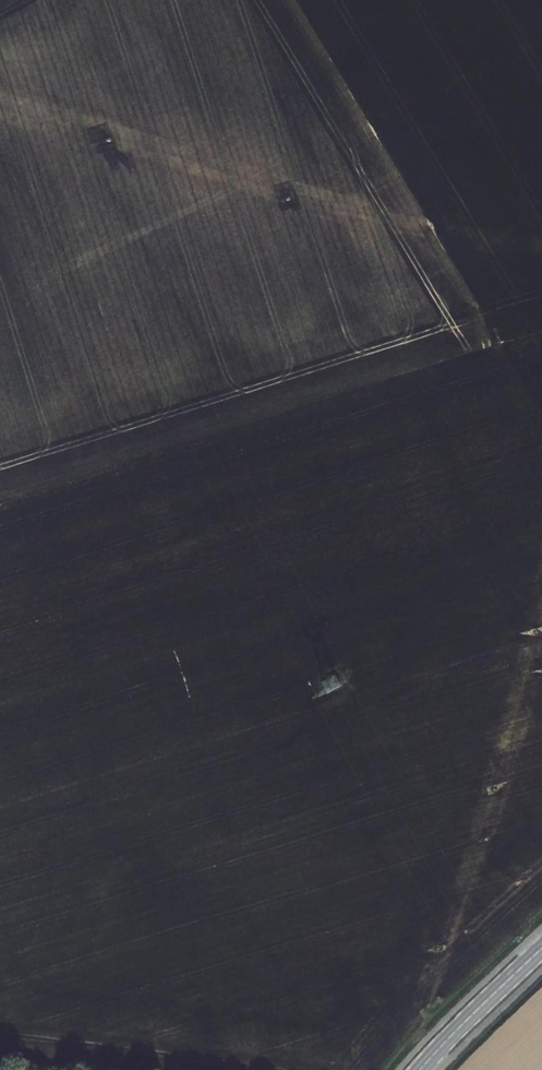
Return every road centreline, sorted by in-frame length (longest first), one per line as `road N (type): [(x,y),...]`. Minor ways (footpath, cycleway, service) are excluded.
road 1 (tertiary): [(541,948),(419,1069)]

